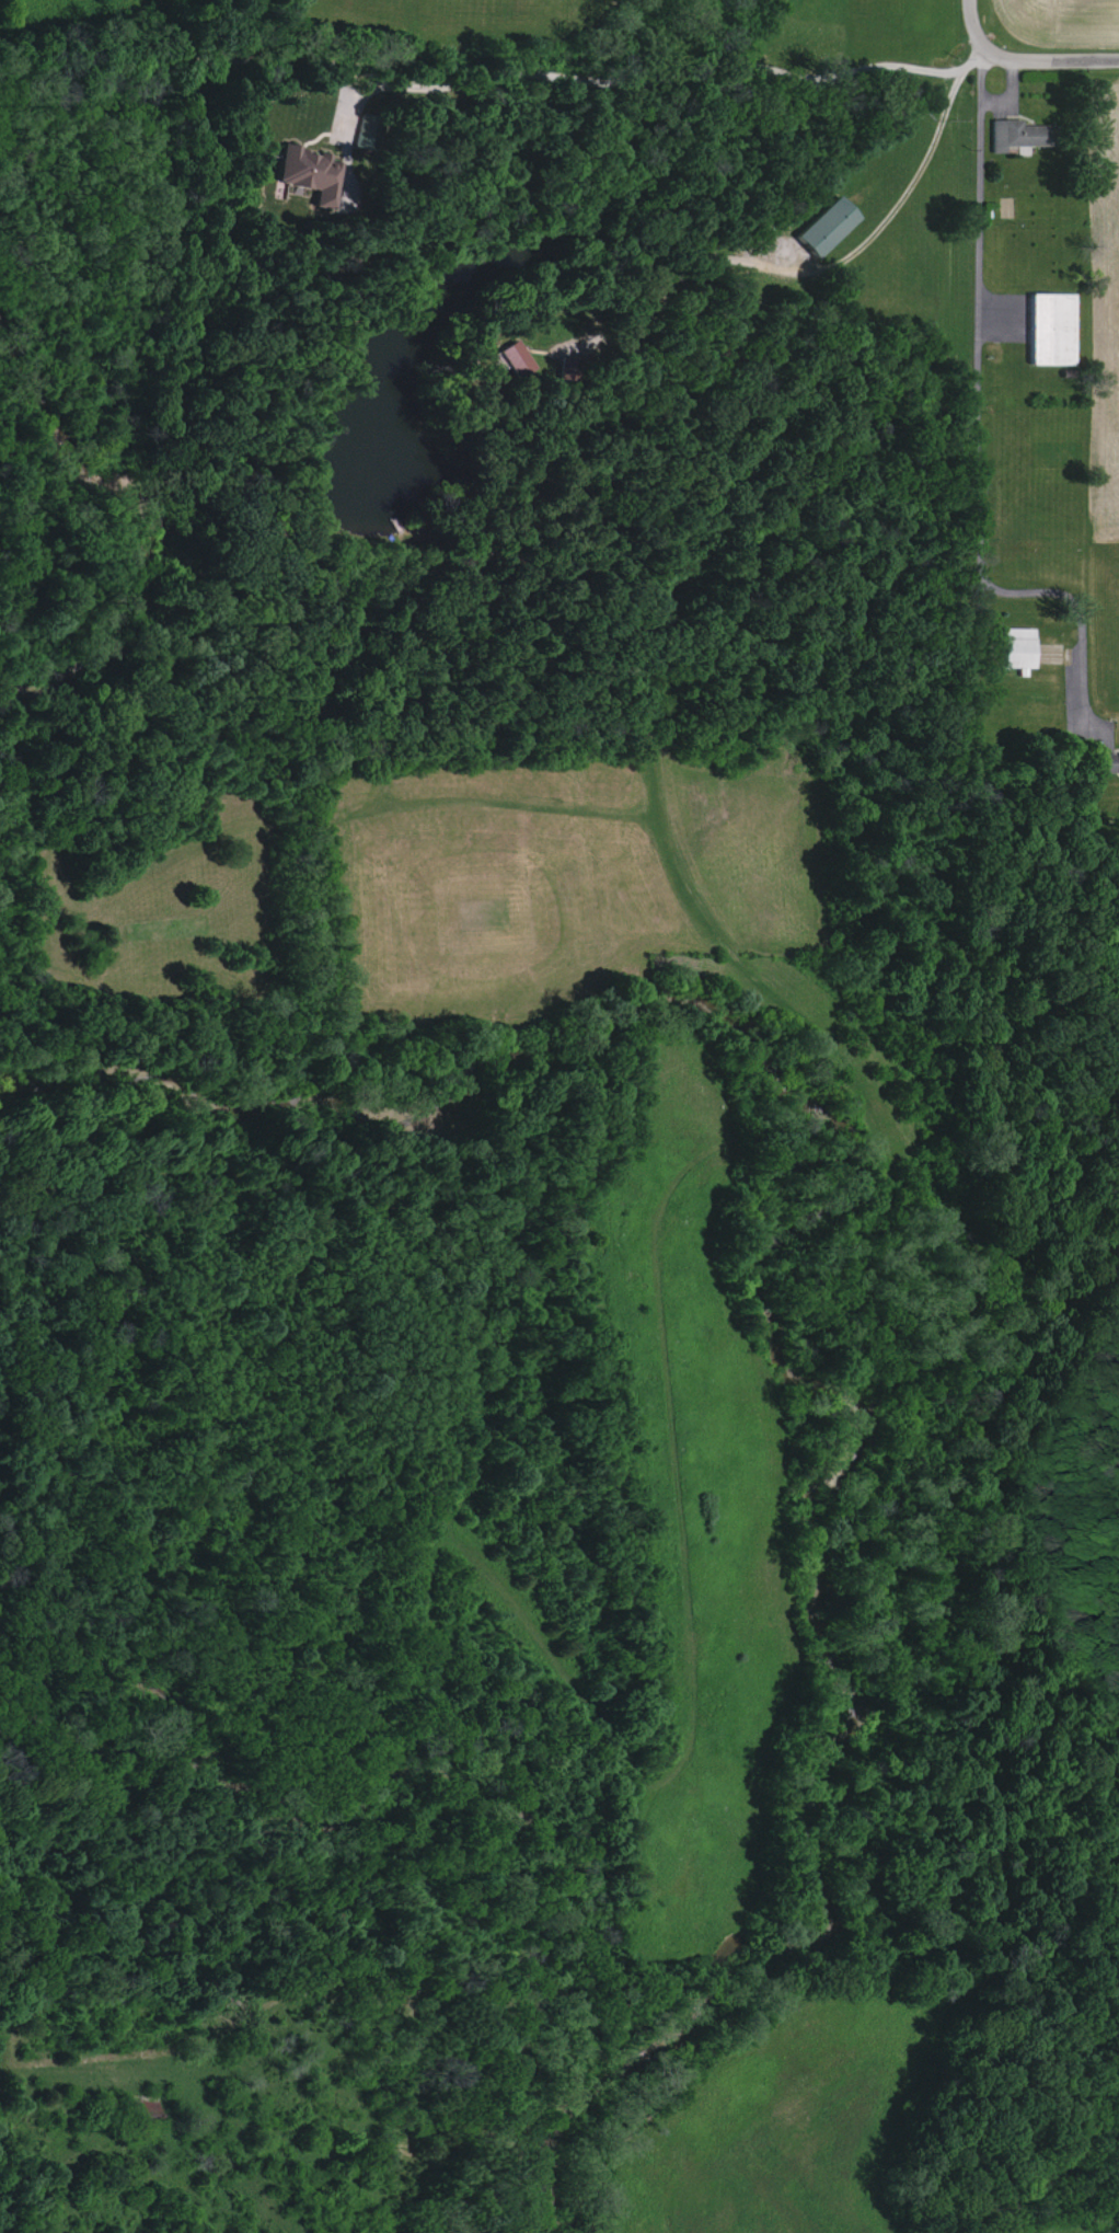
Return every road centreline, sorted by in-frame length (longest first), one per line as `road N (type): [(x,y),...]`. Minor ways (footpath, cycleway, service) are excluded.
road 1 (residential): [(0,2115),(104,2086),(189,2093)]
road 2 (residential): [(1118,60),(1015,60),(989,49)]

